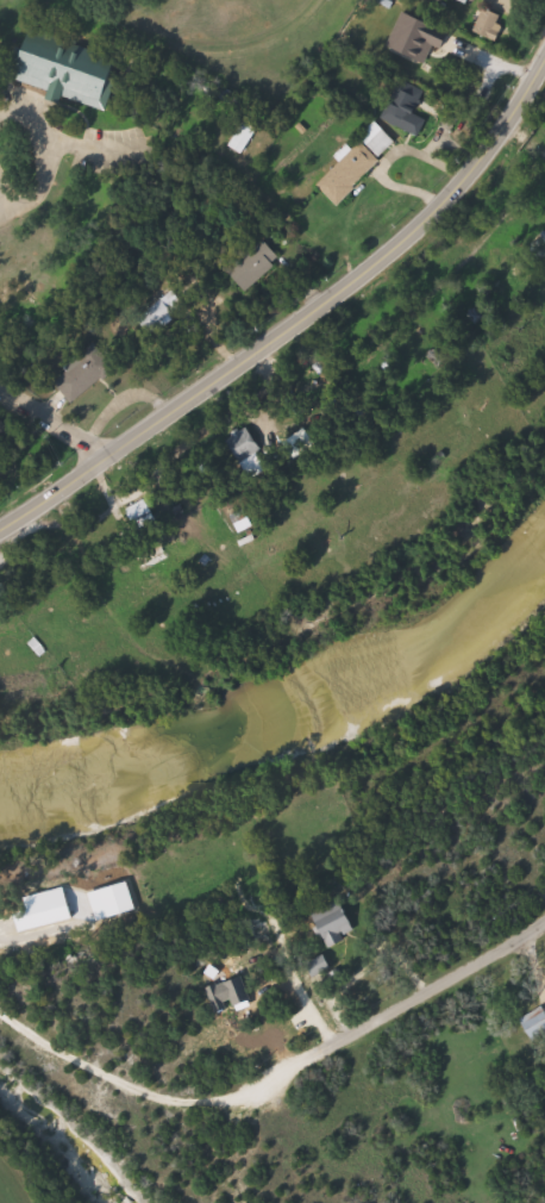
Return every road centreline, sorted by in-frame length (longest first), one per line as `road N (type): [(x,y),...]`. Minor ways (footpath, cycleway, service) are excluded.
road 1 (secondary): [(544,76),(465,194),(372,281),(0,533)]
road 2 (residential): [(35,1035),(186,1109),(225,1107),(544,929)]
road 3 (residential): [(0,395),(109,466)]

